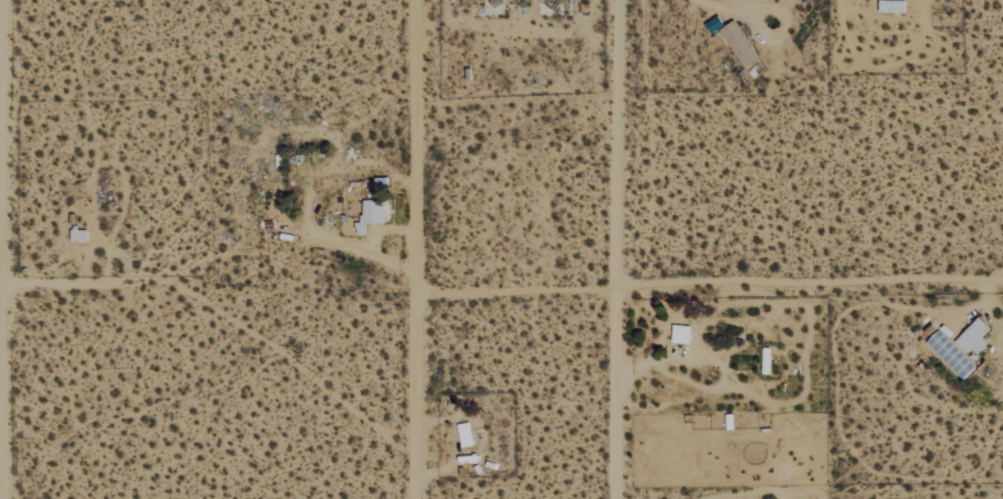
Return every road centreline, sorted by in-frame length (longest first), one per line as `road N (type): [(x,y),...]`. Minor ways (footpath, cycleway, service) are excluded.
road 1 (track): [(414,295),(1002,273)]
road 2 (track): [(412,498),(410,0)]
road 3 (track): [(614,498),(612,0)]

